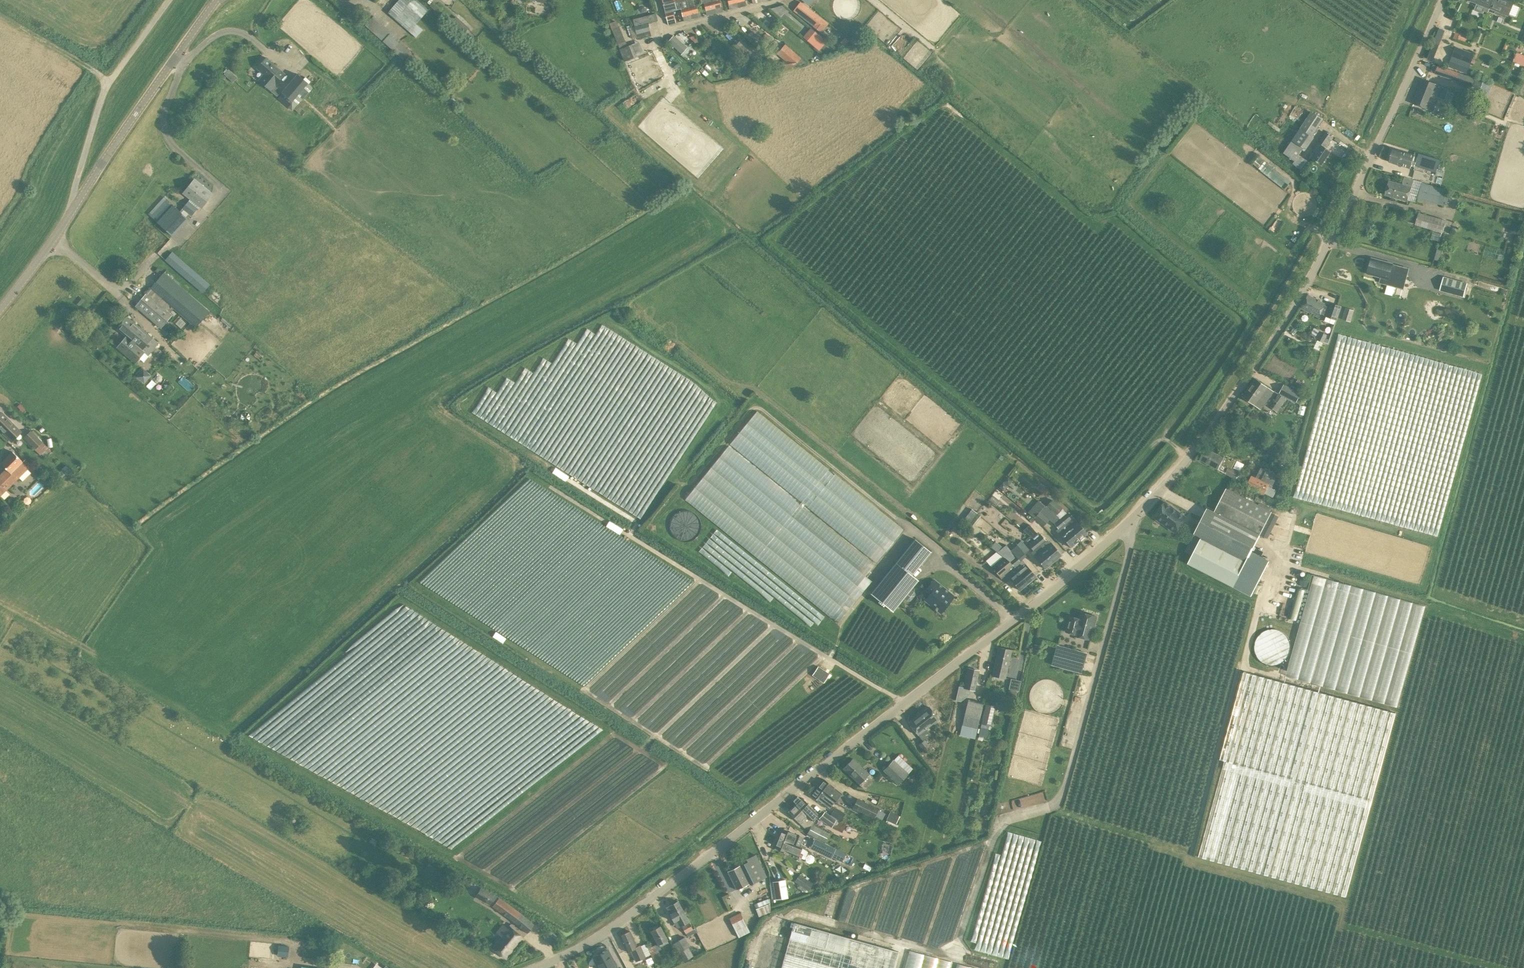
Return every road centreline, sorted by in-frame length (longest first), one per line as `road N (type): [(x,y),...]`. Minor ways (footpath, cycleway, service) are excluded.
road 1 (unclassified): [(538,967),(596,939),(1133,521),(1206,438),(1332,242)]
road 2 (track): [(784,920),(795,913),(954,956),(995,833),(1009,817),(1059,803),(1130,545),(1127,526)]
road 3 (track): [(637,308),(728,383),(757,390),(1027,605)]
road 4 (track): [(549,486),(905,703)]
road 5 (unclassified): [(0,308),(218,0)]
road 6 (unclassified): [(1332,242),(1445,0)]
road 7 (track): [(1012,618),(912,529),(841,622)]
road 8 (track): [(1309,279),(1354,291),(1360,305),(1352,333),(1482,368)]
road 9 (residential): [(777,0),(665,30),(657,0)]
road 10 (track): [(0,14),(109,84)]

